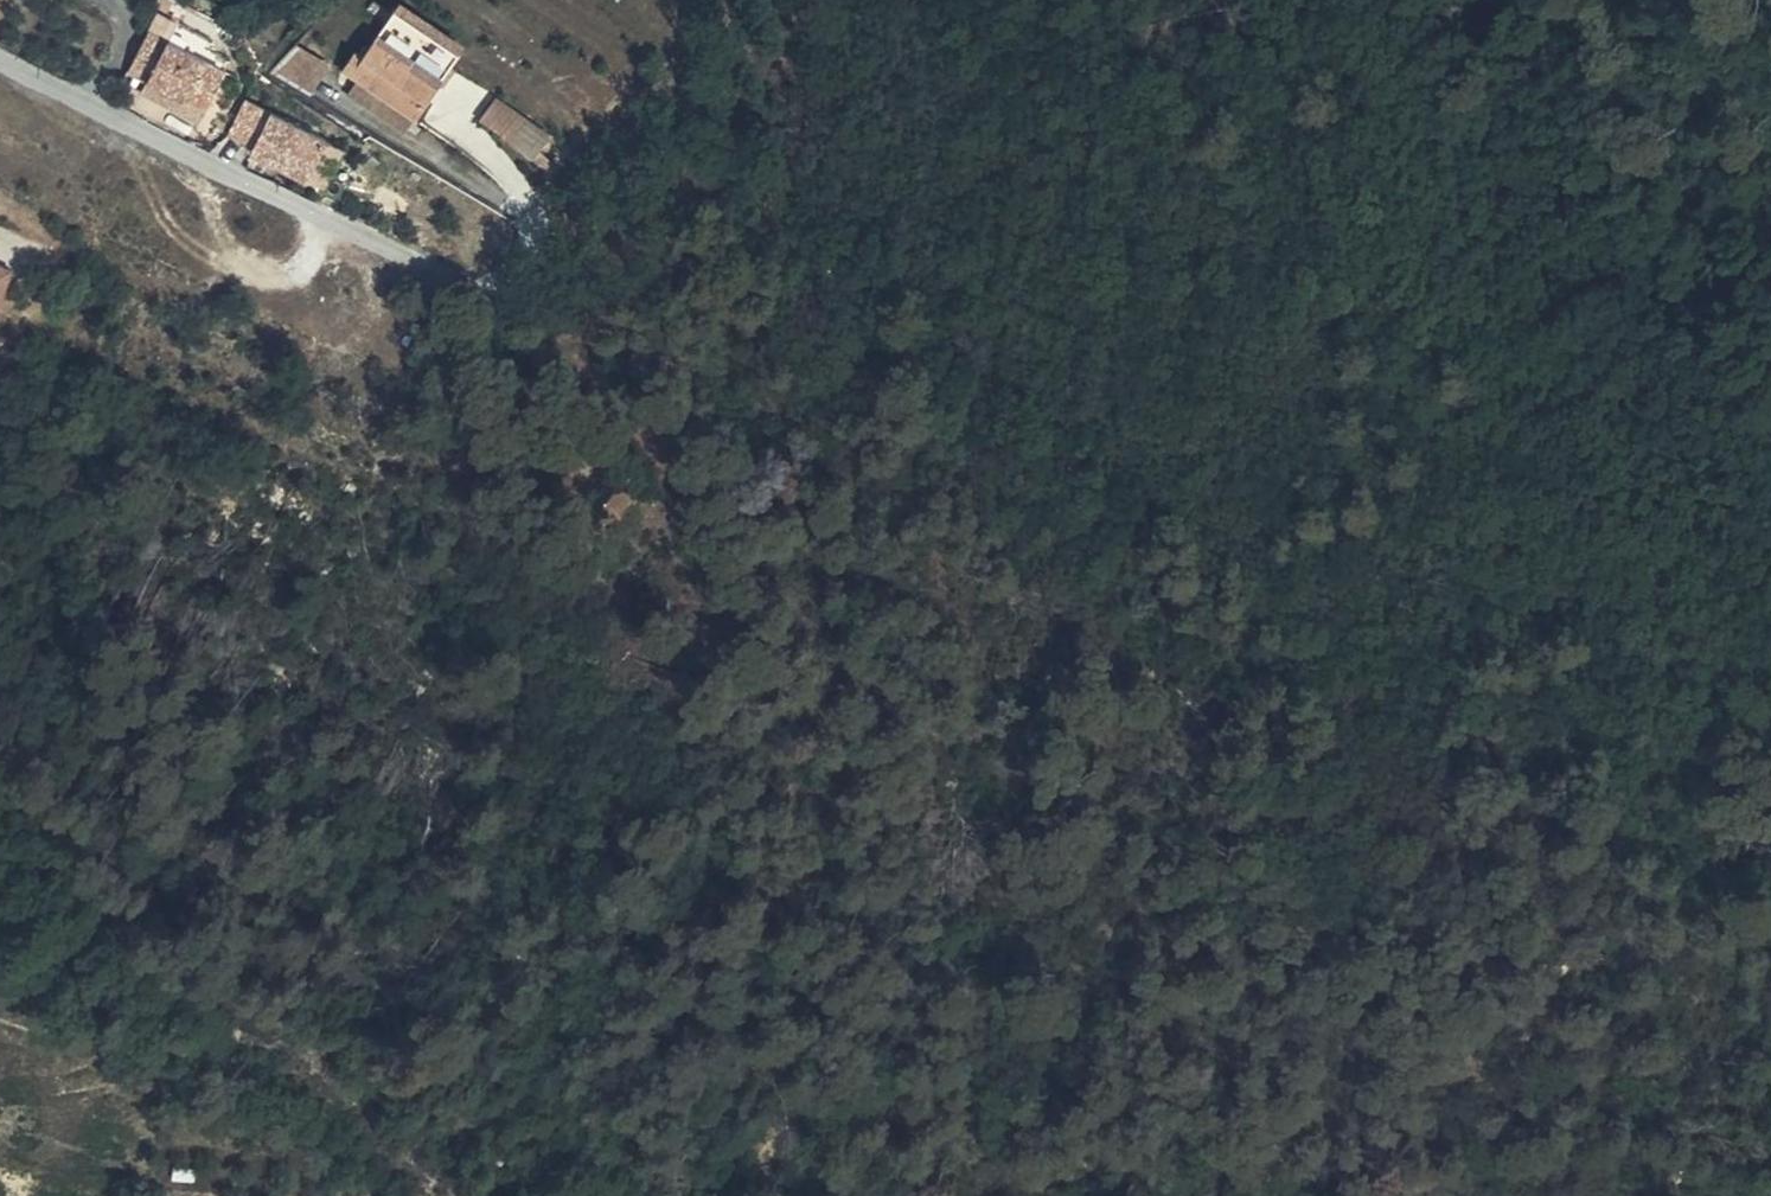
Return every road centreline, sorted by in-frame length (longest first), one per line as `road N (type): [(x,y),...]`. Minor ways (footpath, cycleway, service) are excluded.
road 1 (residential): [(0,56),(430,282)]

